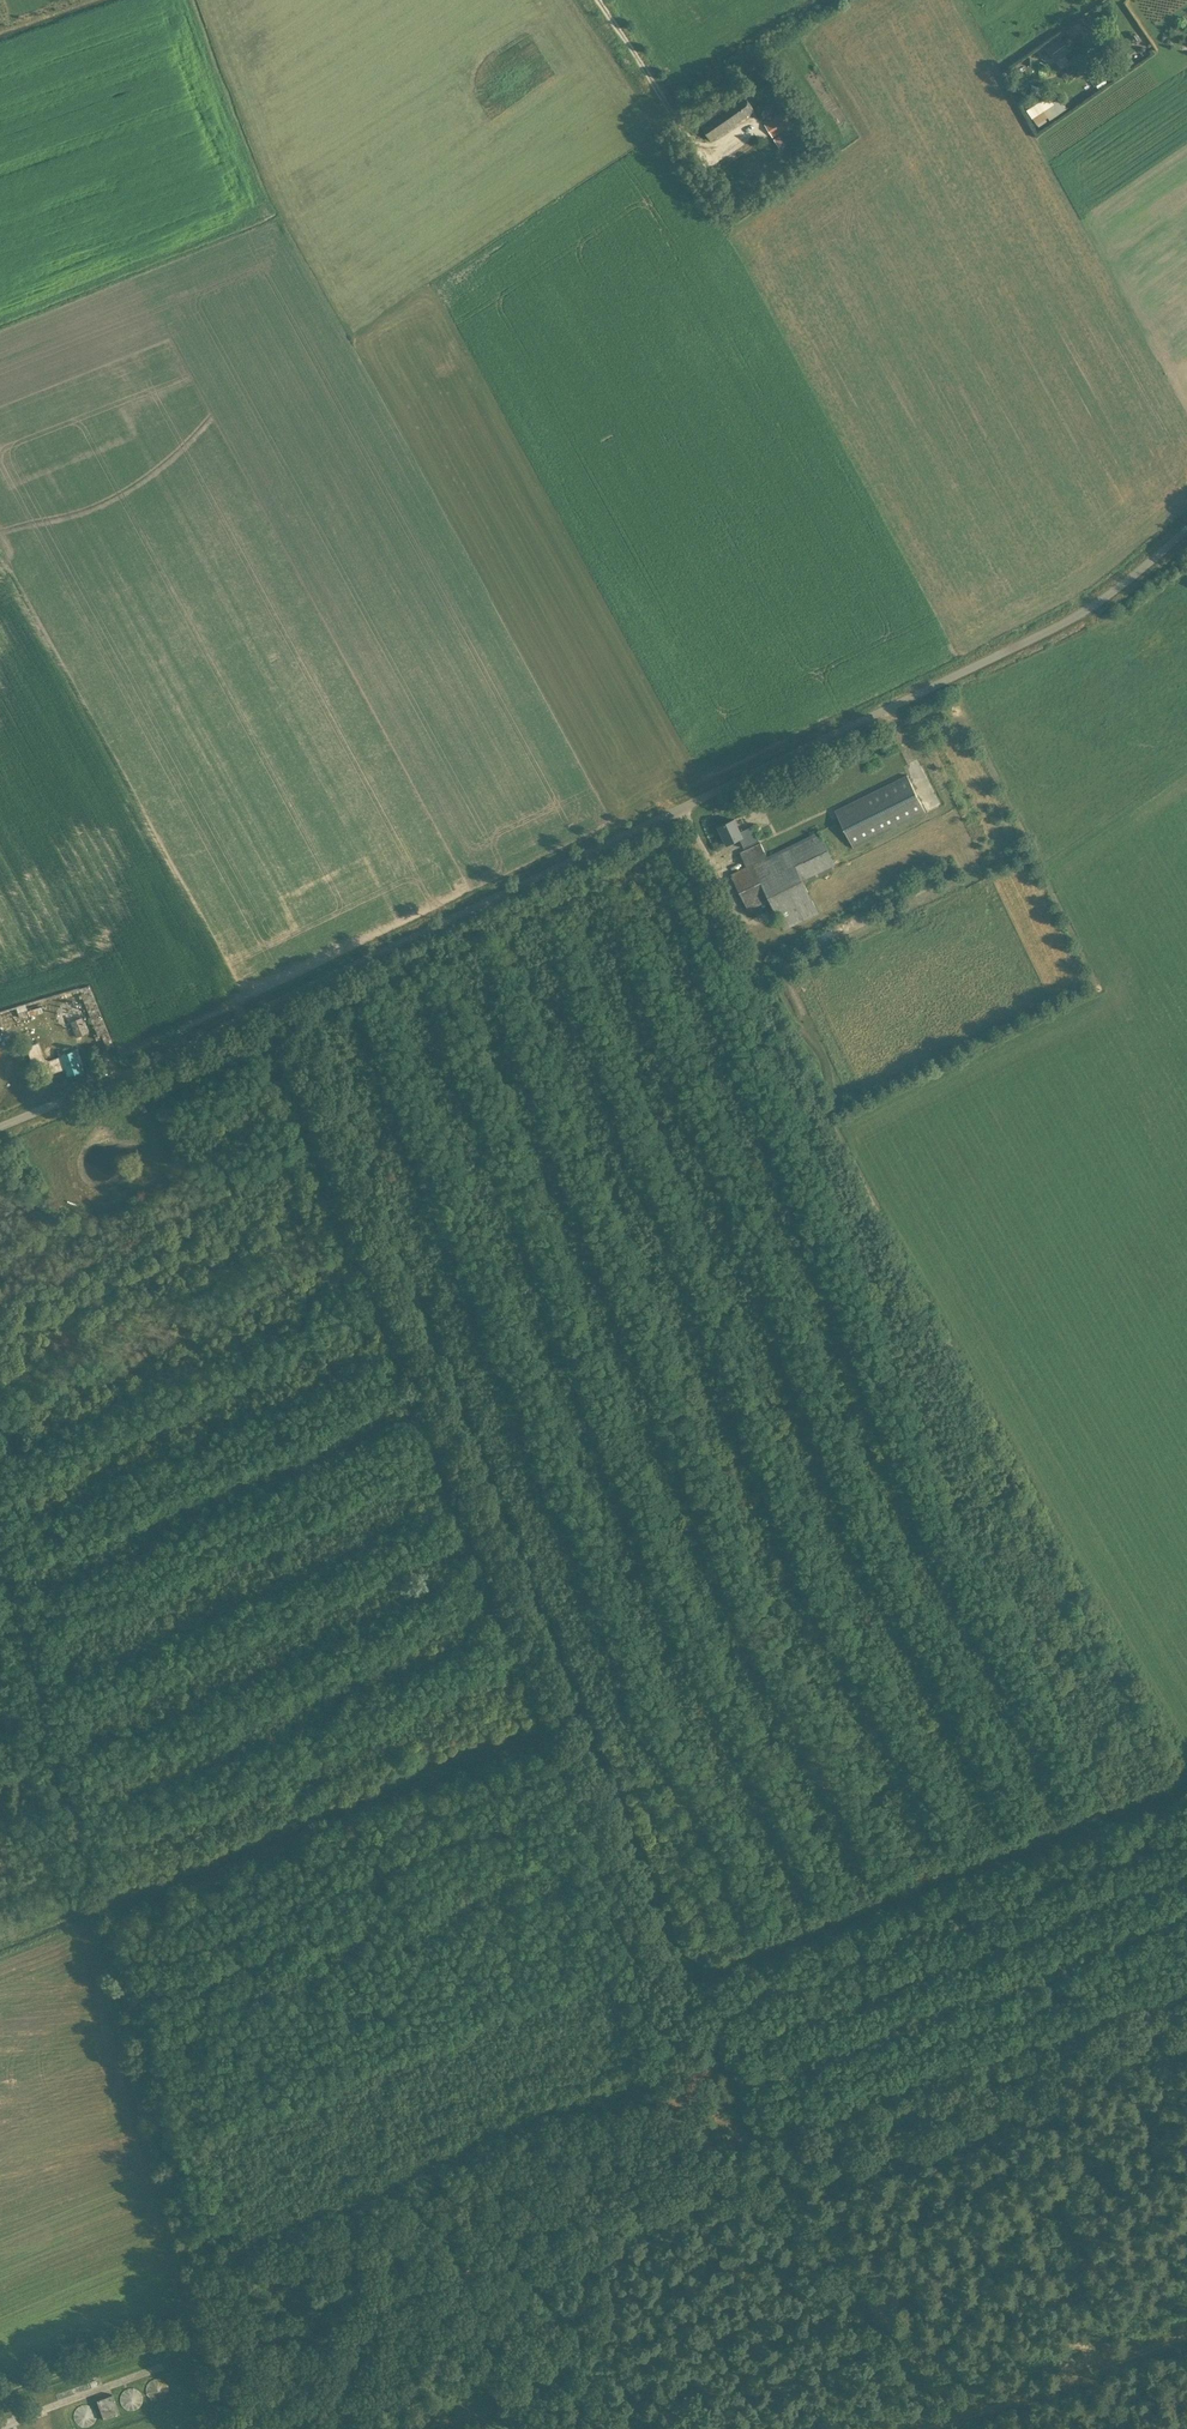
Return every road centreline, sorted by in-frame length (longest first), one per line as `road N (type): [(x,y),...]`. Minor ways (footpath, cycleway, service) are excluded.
road 1 (unclassified): [(0,1120),(419,927),(1061,612),(1108,585),(1186,517)]
road 2 (track): [(0,2401),(151,2343),(210,2349),(495,2260),(1186,2016)]
road 3 (track): [(763,2170),(956,2428)]
road 4 (track): [(960,2428),(1186,2348)]
road 5 (track): [(608,2428),(495,2260)]
road 6 (track): [(675,118),(595,0)]

